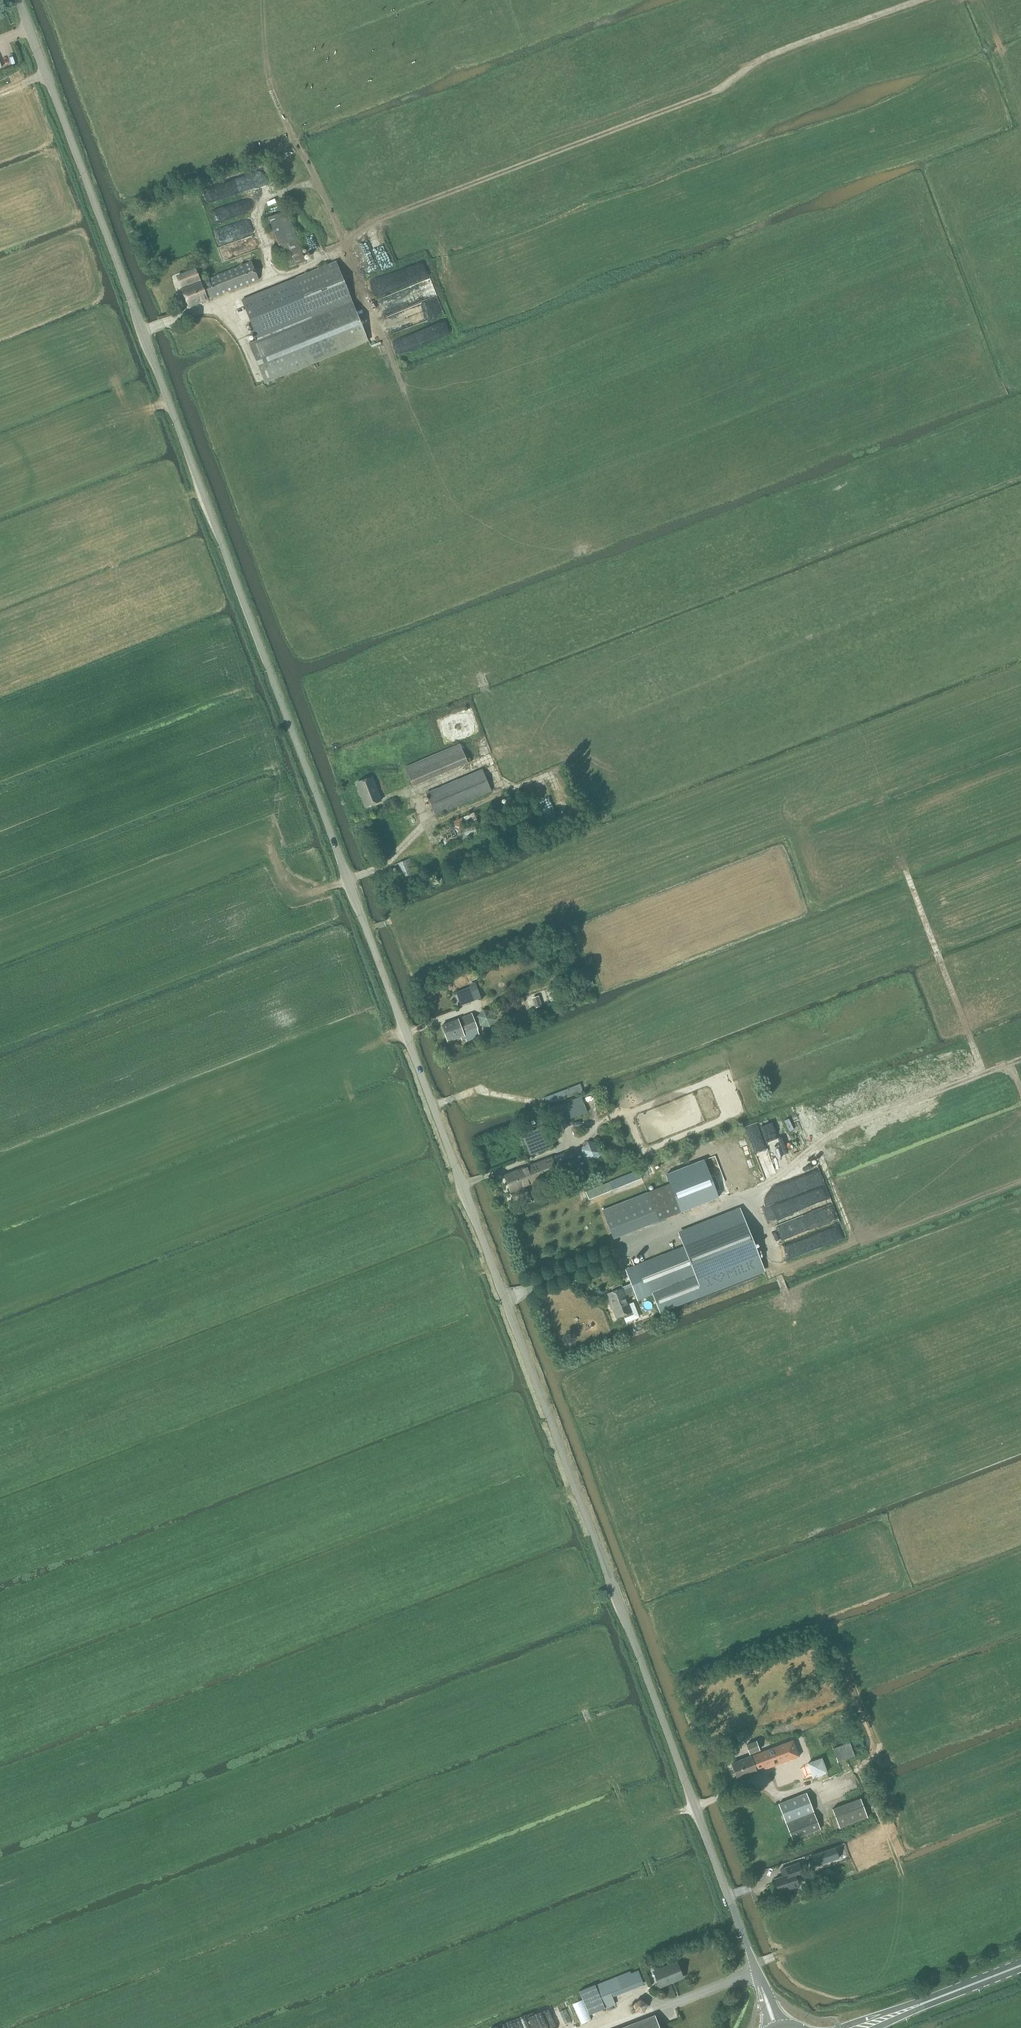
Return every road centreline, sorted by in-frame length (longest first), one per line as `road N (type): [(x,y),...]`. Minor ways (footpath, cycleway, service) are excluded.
road 1 (unclassified): [(761,1986),(19,0)]
road 2 (track): [(337,256),(388,215),(718,90),(757,61),(917,0)]
road 3 (track): [(734,1201),(782,1176),(838,1130),(1020,1059)]
road 4 (track): [(984,1073),(899,856),(893,814)]
road 5 (primary): [(902,2012),(1020,1966)]

